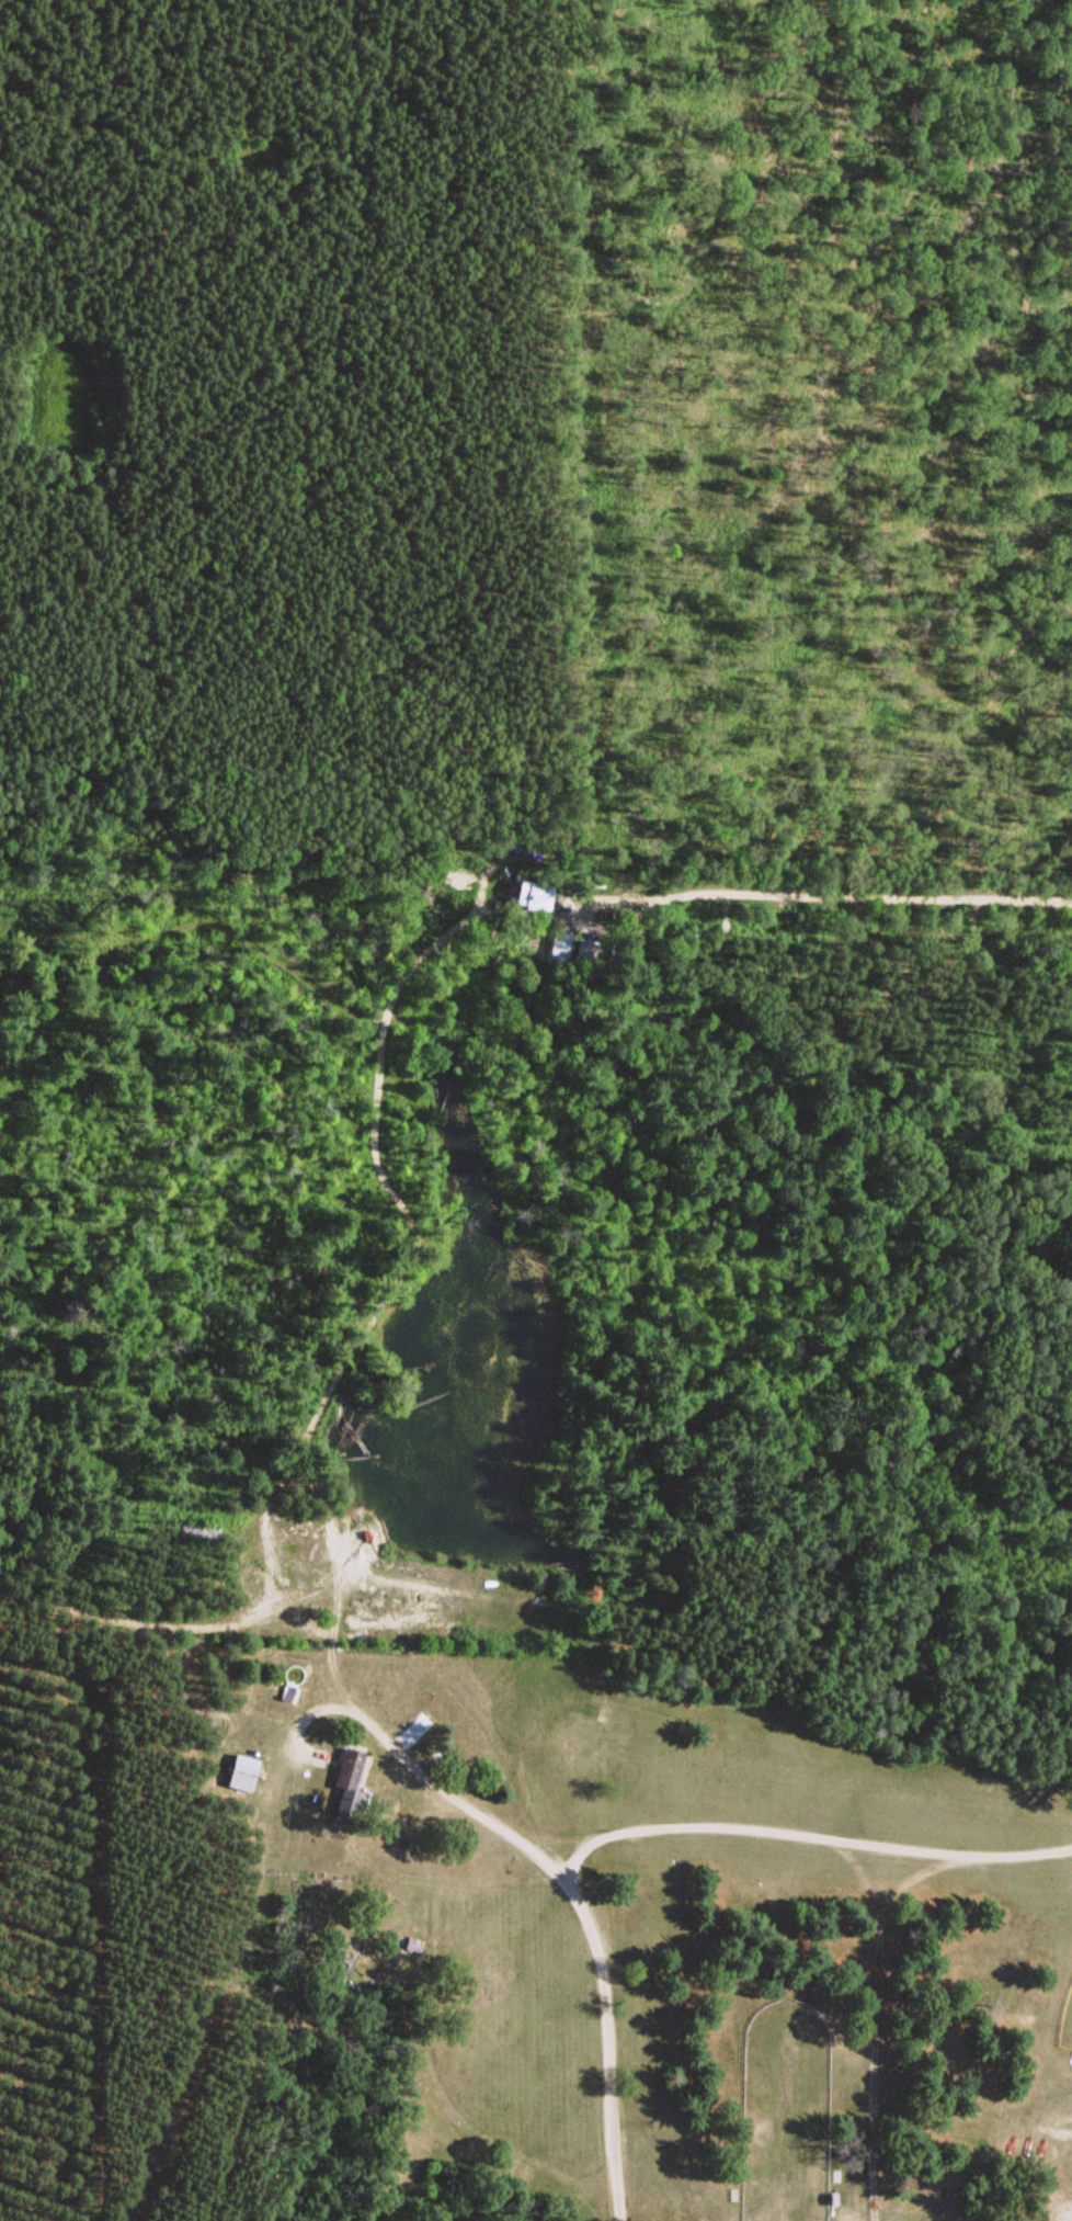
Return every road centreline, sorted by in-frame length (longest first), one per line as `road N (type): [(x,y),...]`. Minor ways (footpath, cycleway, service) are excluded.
road 1 (track): [(244,937),(303,968),(344,1005),(384,1019)]

